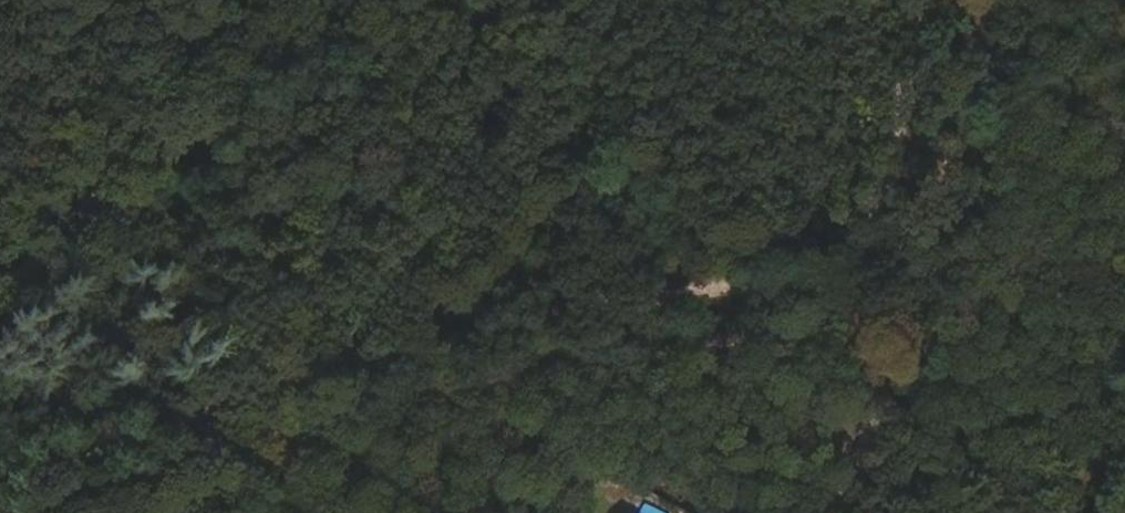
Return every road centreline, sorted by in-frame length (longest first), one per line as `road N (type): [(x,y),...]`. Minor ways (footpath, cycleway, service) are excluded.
road 1 (track): [(830,512),(867,434),(917,270),(972,0)]

